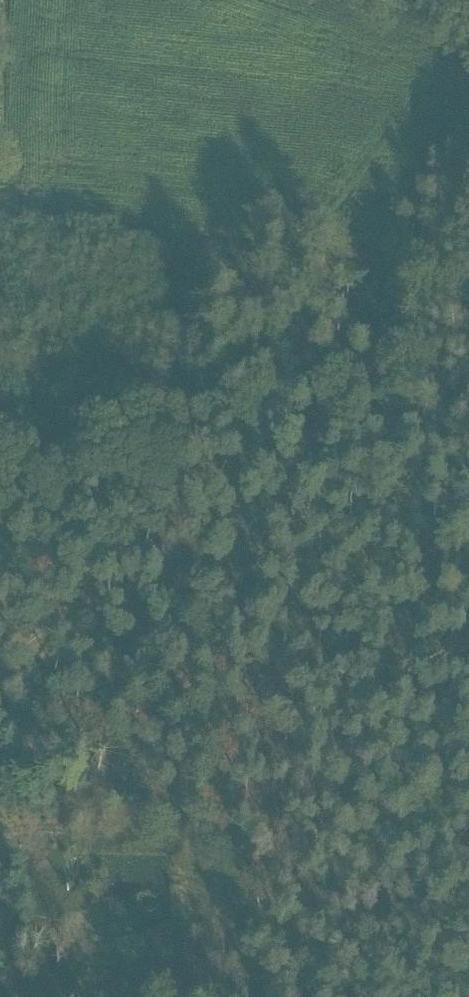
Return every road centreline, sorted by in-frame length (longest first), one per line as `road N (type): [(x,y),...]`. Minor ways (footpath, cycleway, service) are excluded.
road 1 (track): [(225,996),(0,977)]
road 2 (track): [(146,451),(0,477)]

